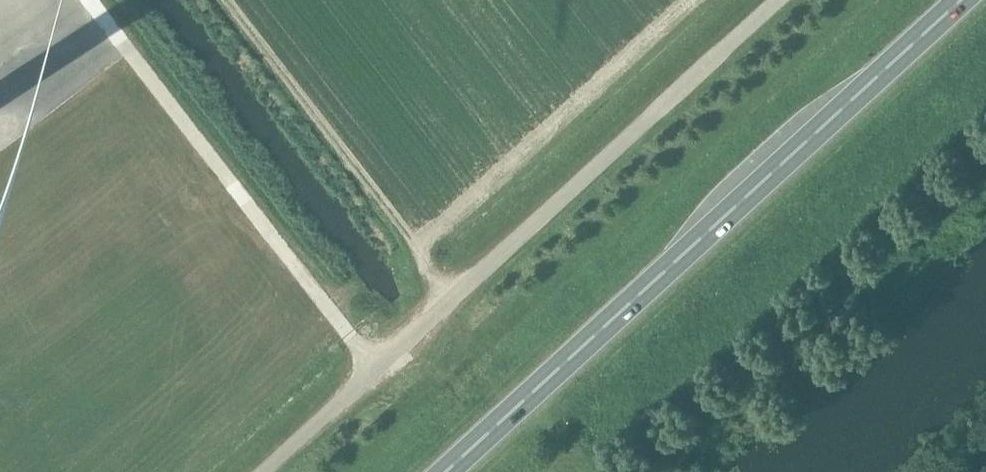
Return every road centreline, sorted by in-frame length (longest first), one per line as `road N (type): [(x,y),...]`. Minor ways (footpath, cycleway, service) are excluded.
road 1 (trunk): [(448,471),(963,0)]
road 2 (unclassified): [(261,471),(774,0)]
road 3 (track): [(377,365),(89,0)]

